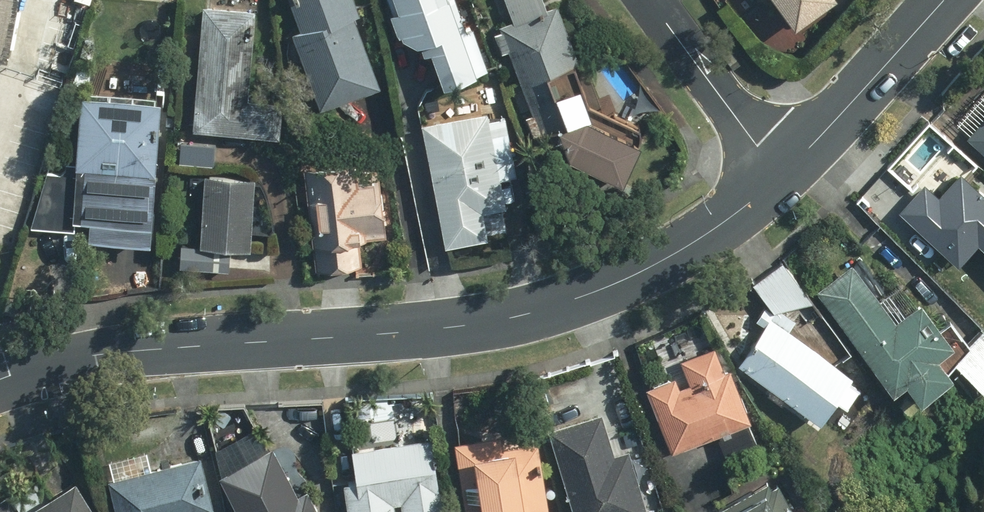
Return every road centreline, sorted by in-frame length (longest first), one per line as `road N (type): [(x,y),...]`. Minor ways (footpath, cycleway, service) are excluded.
road 1 (tertiary): [(779,181),(665,260),(515,317),(76,358),(0,380)]
road 2 (tertiary): [(942,0),(779,181)]
road 3 (residential): [(651,0),(779,181)]

